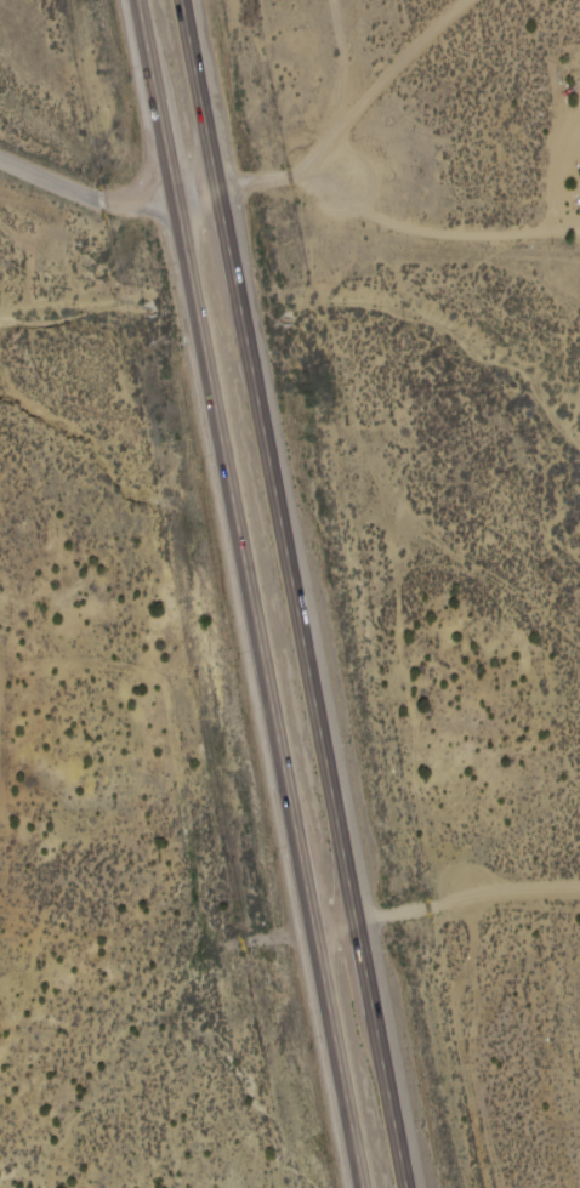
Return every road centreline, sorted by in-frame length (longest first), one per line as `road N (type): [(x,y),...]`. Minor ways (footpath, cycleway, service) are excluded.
road 1 (trunk): [(137,0),(364,1187)]
road 2 (trunk): [(398,1187),(184,0)]
road 3 (residential): [(220,195),(292,178),(396,214),(428,212),(579,268)]
road 4 (track): [(579,891),(212,954)]
road 5 (residential): [(519,0),(292,178)]
road 6 (tertiary): [(220,195),(107,203),(0,156)]

